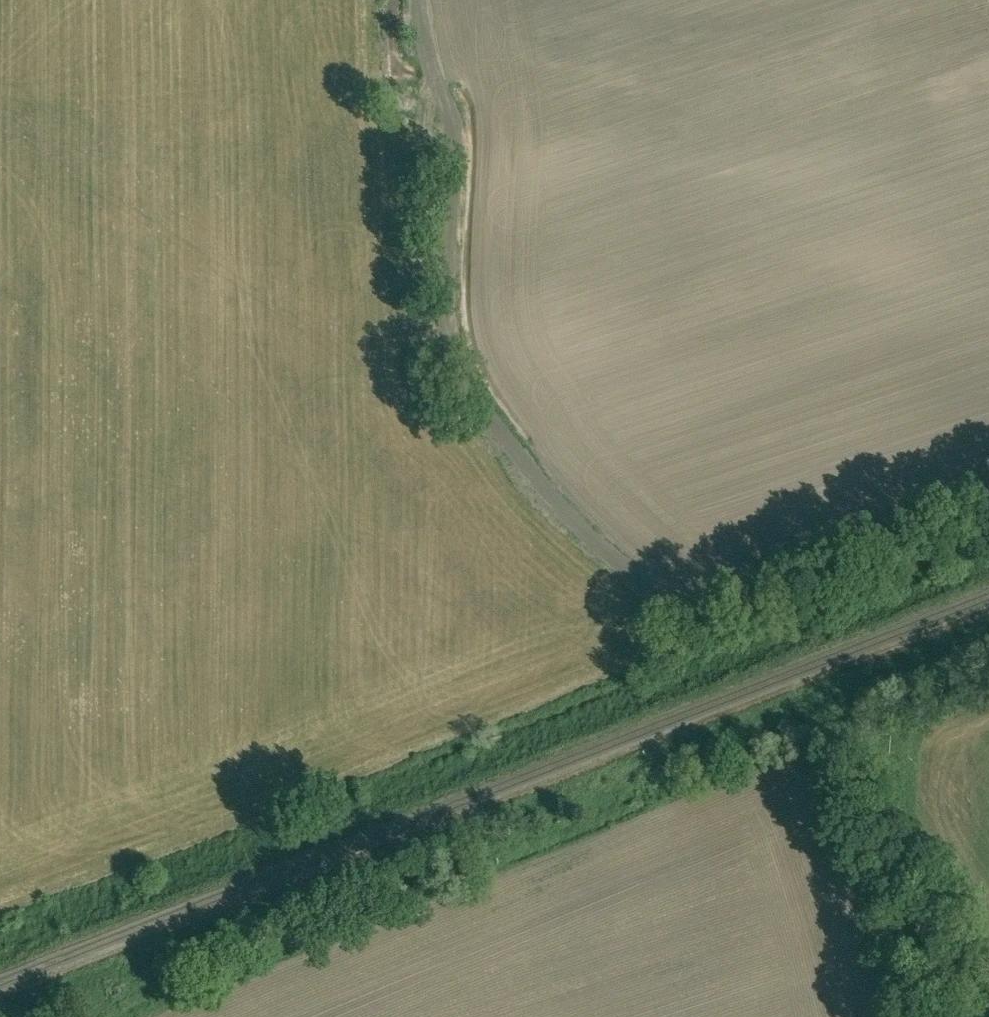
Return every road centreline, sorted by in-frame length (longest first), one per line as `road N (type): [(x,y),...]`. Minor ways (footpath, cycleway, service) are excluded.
road 1 (track): [(418,0),(427,35),(417,316),(432,363),(464,417),(559,526),(624,584),(683,616),(988,509)]

